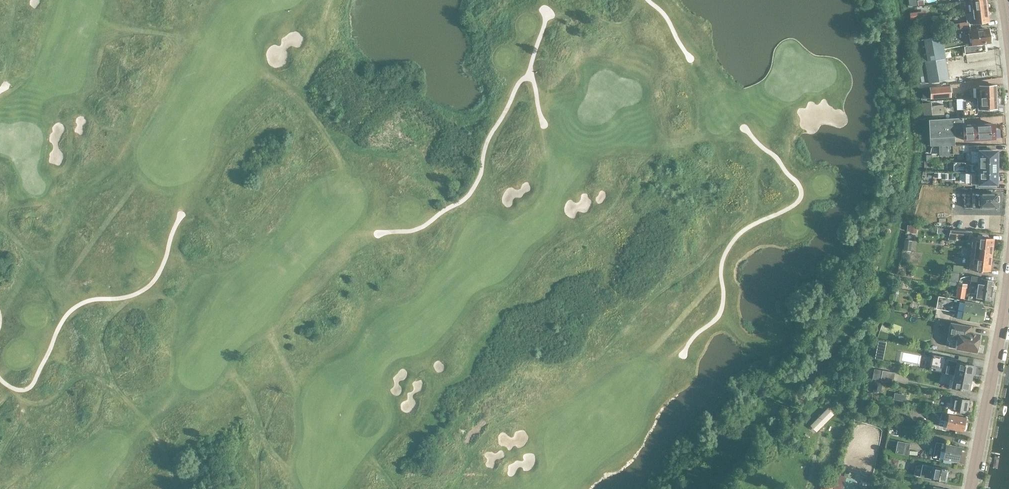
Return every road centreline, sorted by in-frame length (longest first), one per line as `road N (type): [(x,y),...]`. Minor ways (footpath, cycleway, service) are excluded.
road 1 (track): [(689,488),(875,290),(904,189),(909,141),(892,0)]
road 2 (tertiary): [(972,488),(1008,281)]

